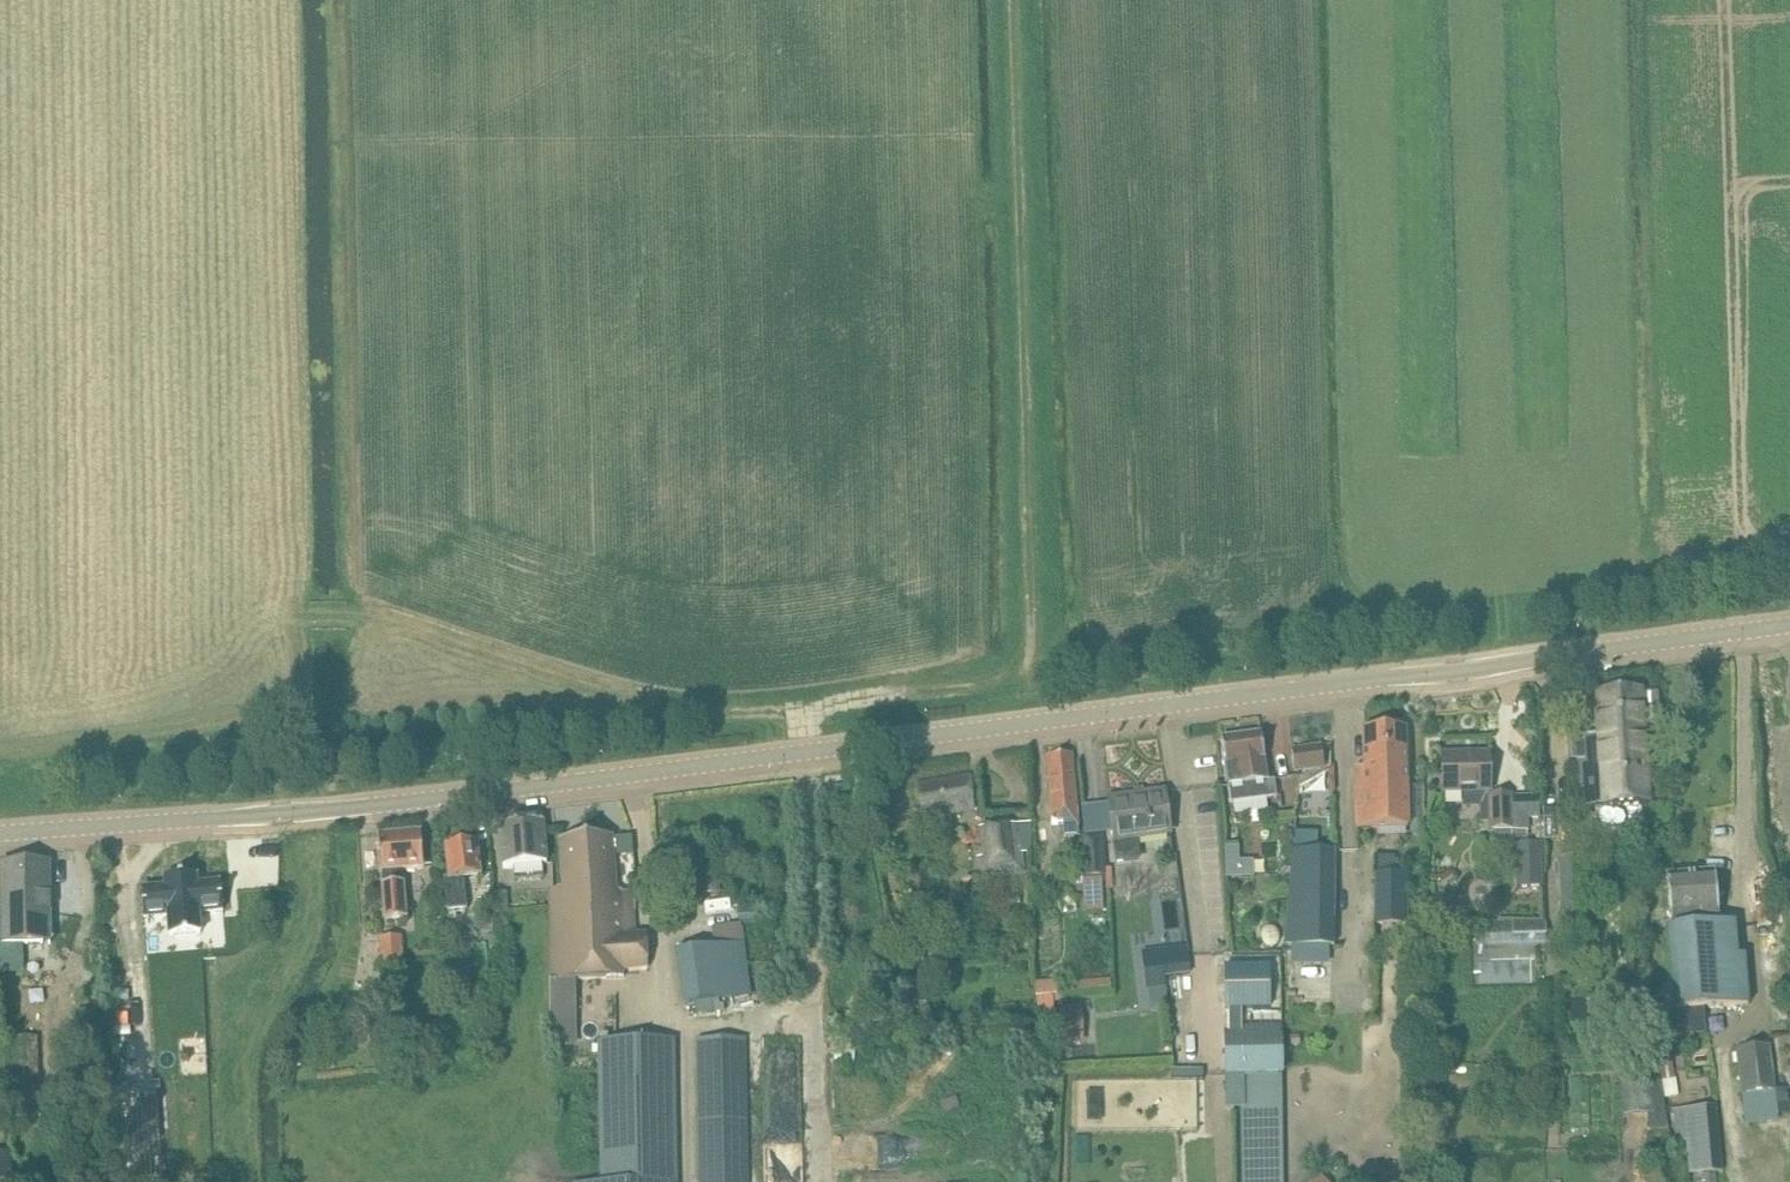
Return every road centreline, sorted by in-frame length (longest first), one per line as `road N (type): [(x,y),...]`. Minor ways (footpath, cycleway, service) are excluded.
road 1 (tertiary): [(0,834),(501,789),(1789,626)]

